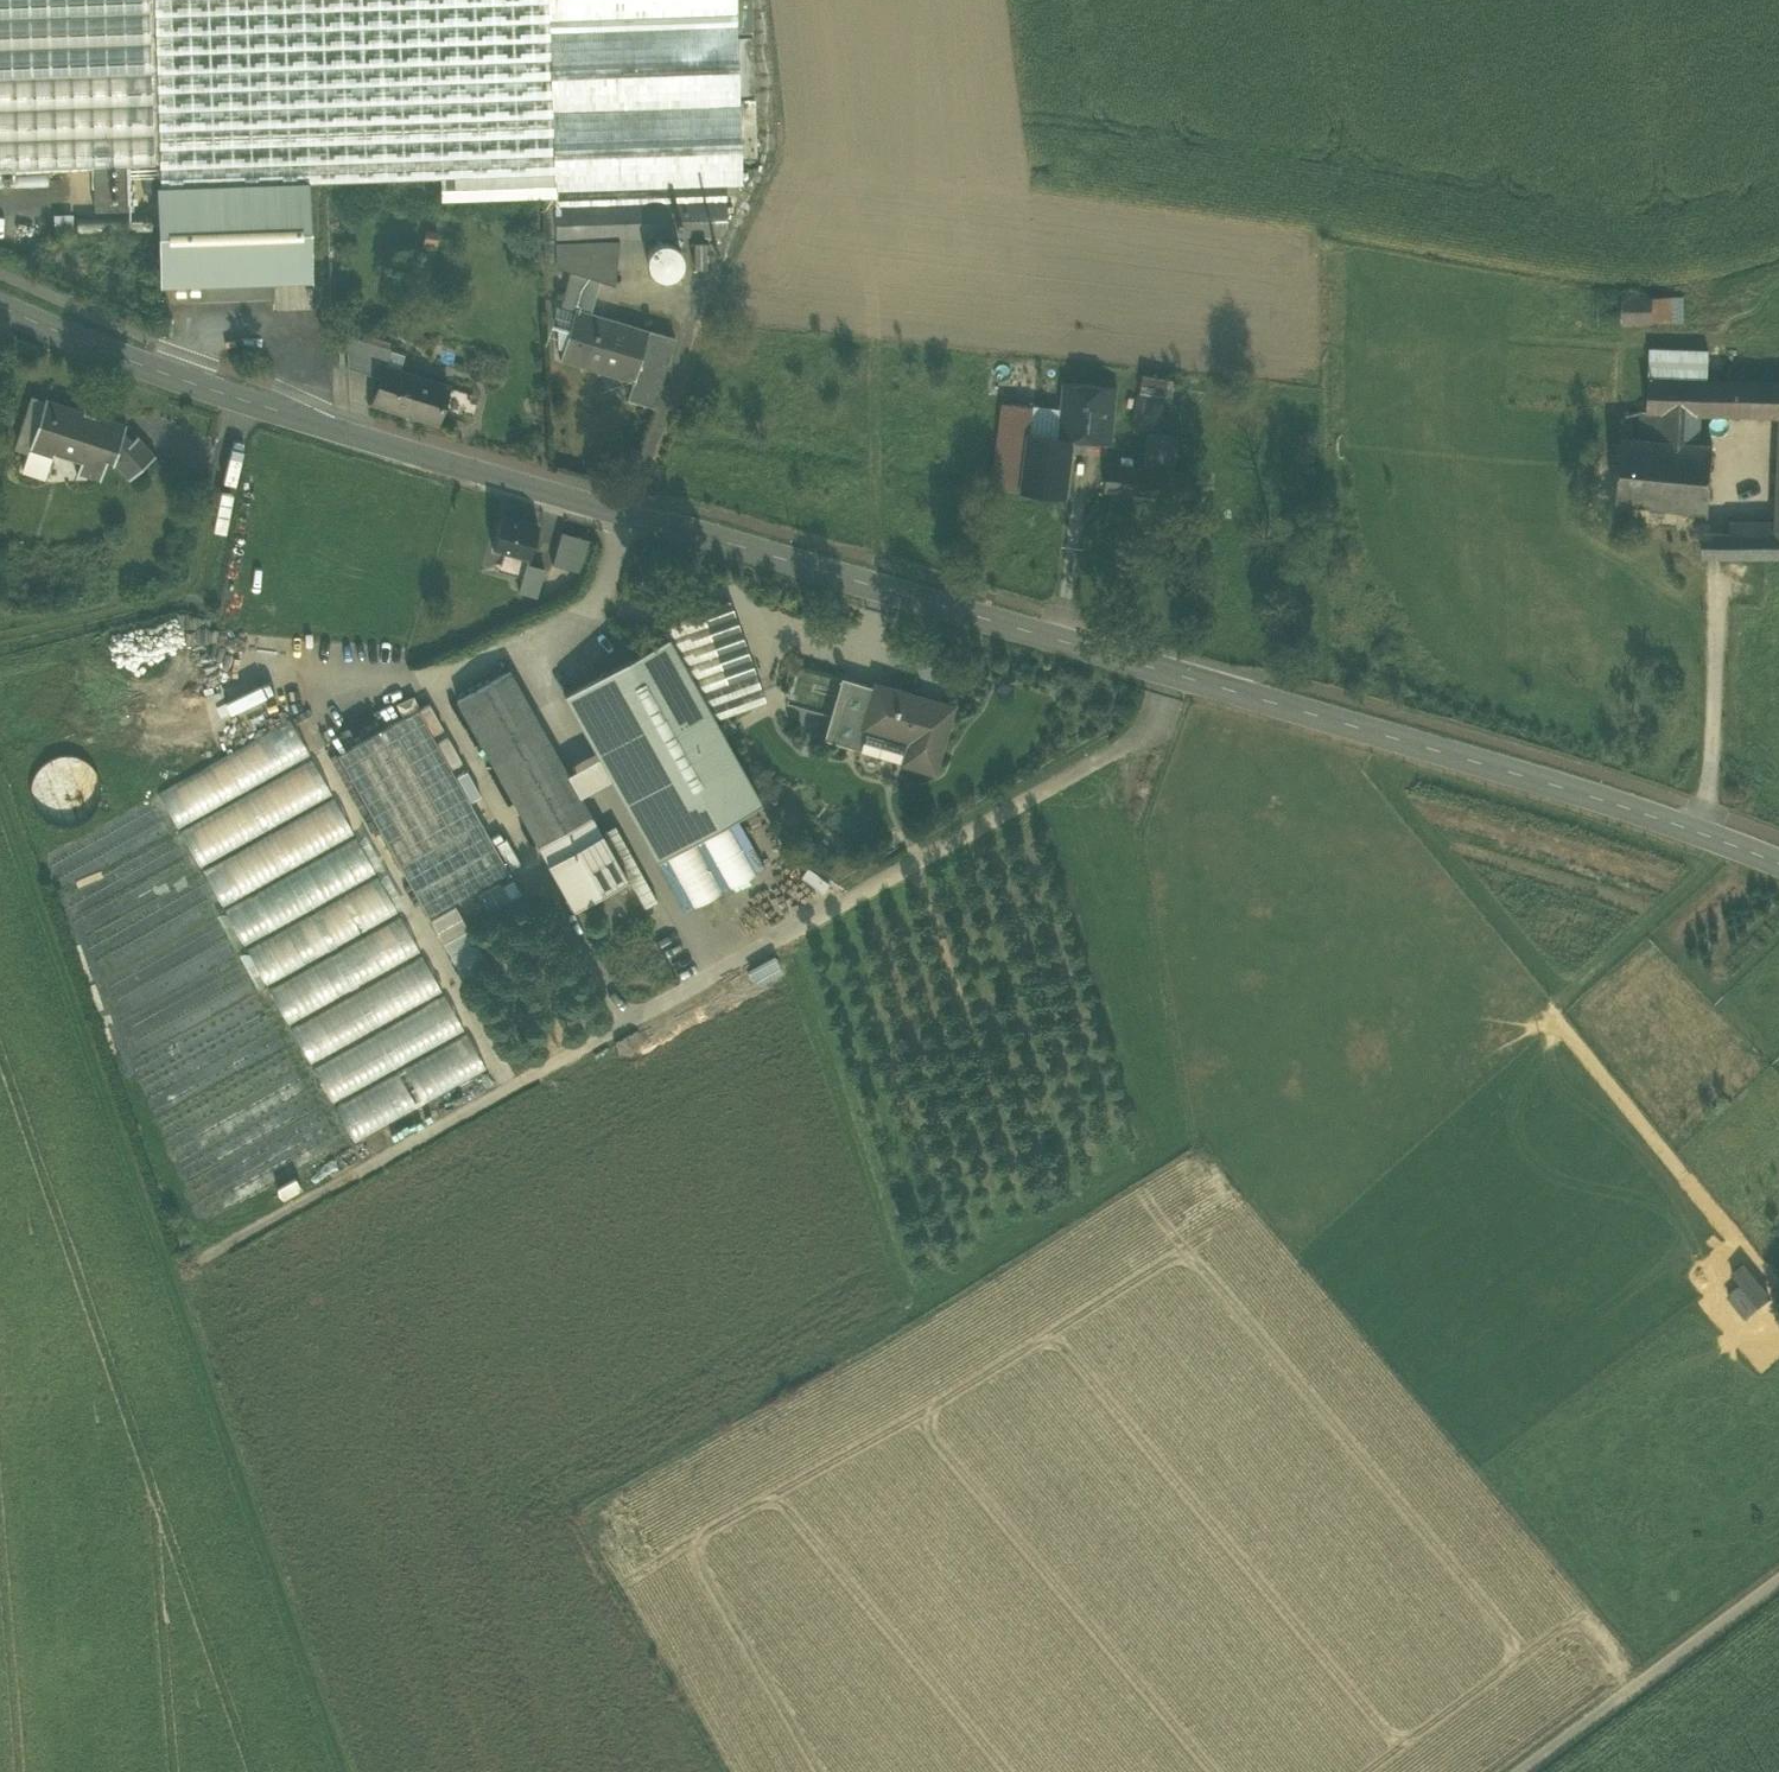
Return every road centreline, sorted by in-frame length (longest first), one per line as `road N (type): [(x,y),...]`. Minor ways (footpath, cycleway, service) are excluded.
road 1 (tertiary): [(0,304),(295,415),(1482,762),(1778,862)]
road 2 (track): [(0,789),(343,1771)]
road 3 (track): [(171,1282),(628,1025)]
road 4 (track): [(243,398),(200,593),(0,643)]
road 5 (unclassified): [(1520,1771),(1778,1580)]

